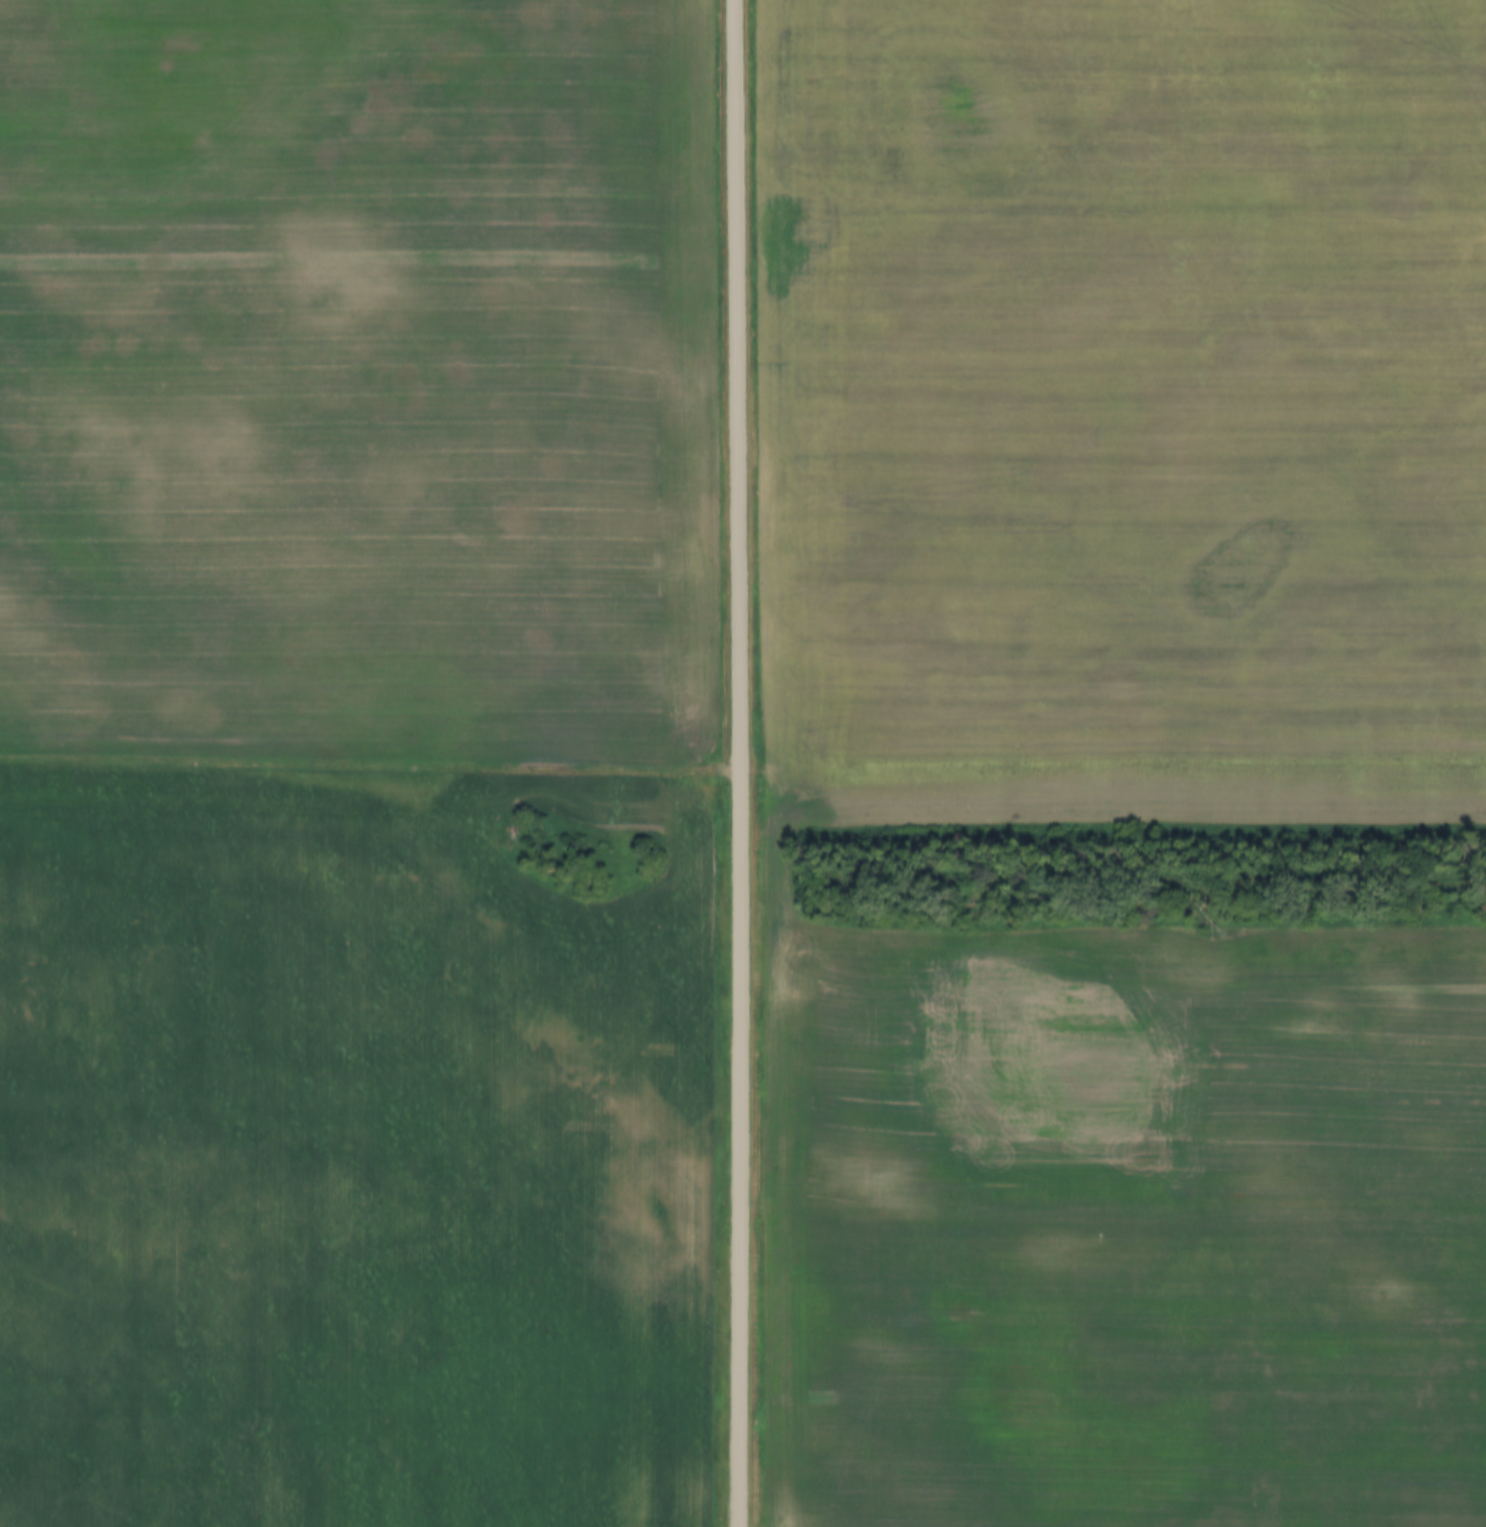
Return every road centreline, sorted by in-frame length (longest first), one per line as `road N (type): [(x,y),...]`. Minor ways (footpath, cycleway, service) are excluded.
road 1 (residential): [(739,1526),(736,0)]
road 2 (track): [(1485,769),(807,770),(0,756)]

